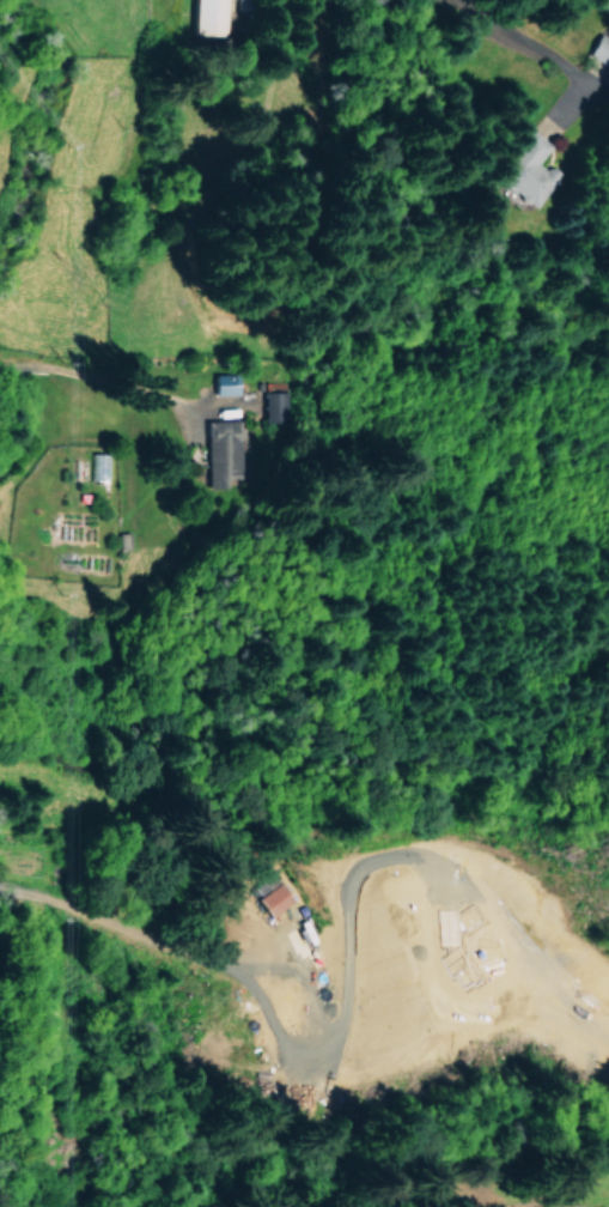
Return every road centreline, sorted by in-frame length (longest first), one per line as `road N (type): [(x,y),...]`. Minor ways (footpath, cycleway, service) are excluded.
road 1 (residential): [(0,1022),(529,1041)]
road 2 (residential): [(0,379),(86,380),(132,477)]

